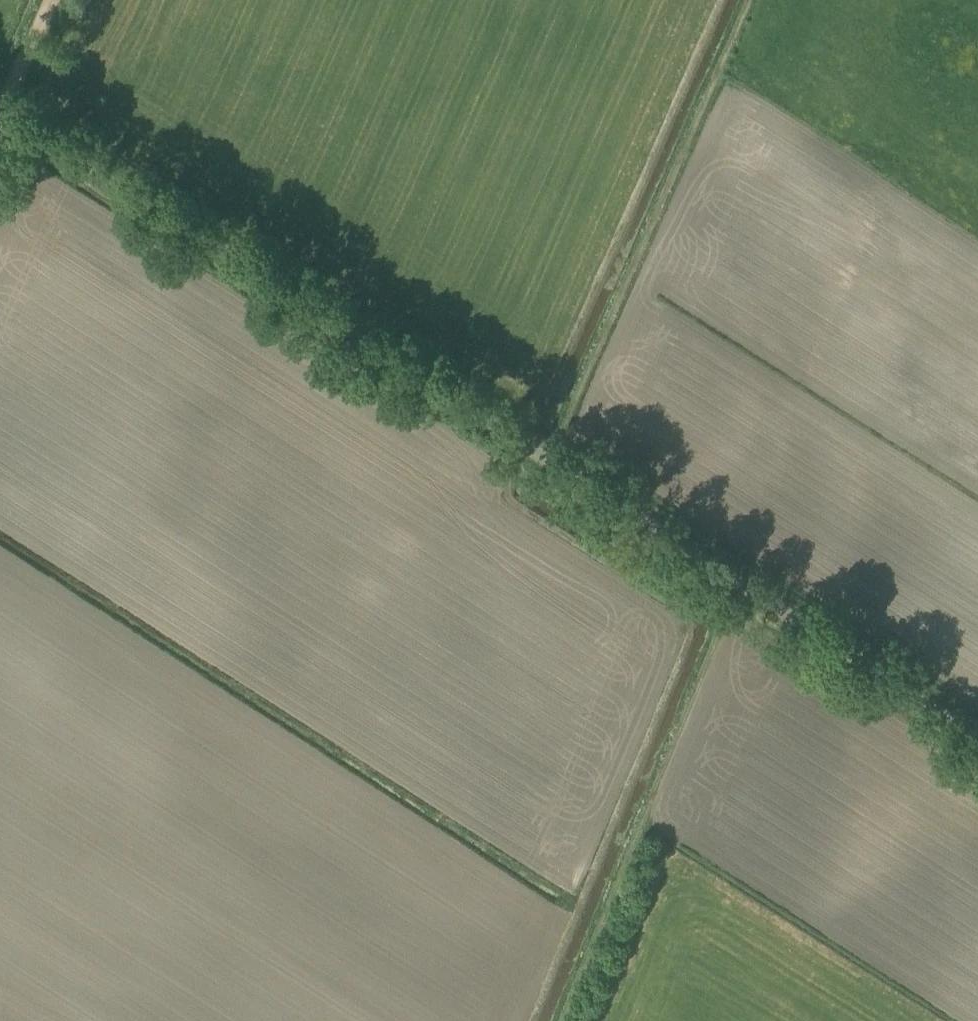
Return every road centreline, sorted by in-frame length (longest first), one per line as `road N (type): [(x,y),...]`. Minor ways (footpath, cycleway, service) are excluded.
road 1 (unclassified): [(977,737),(10,109)]

